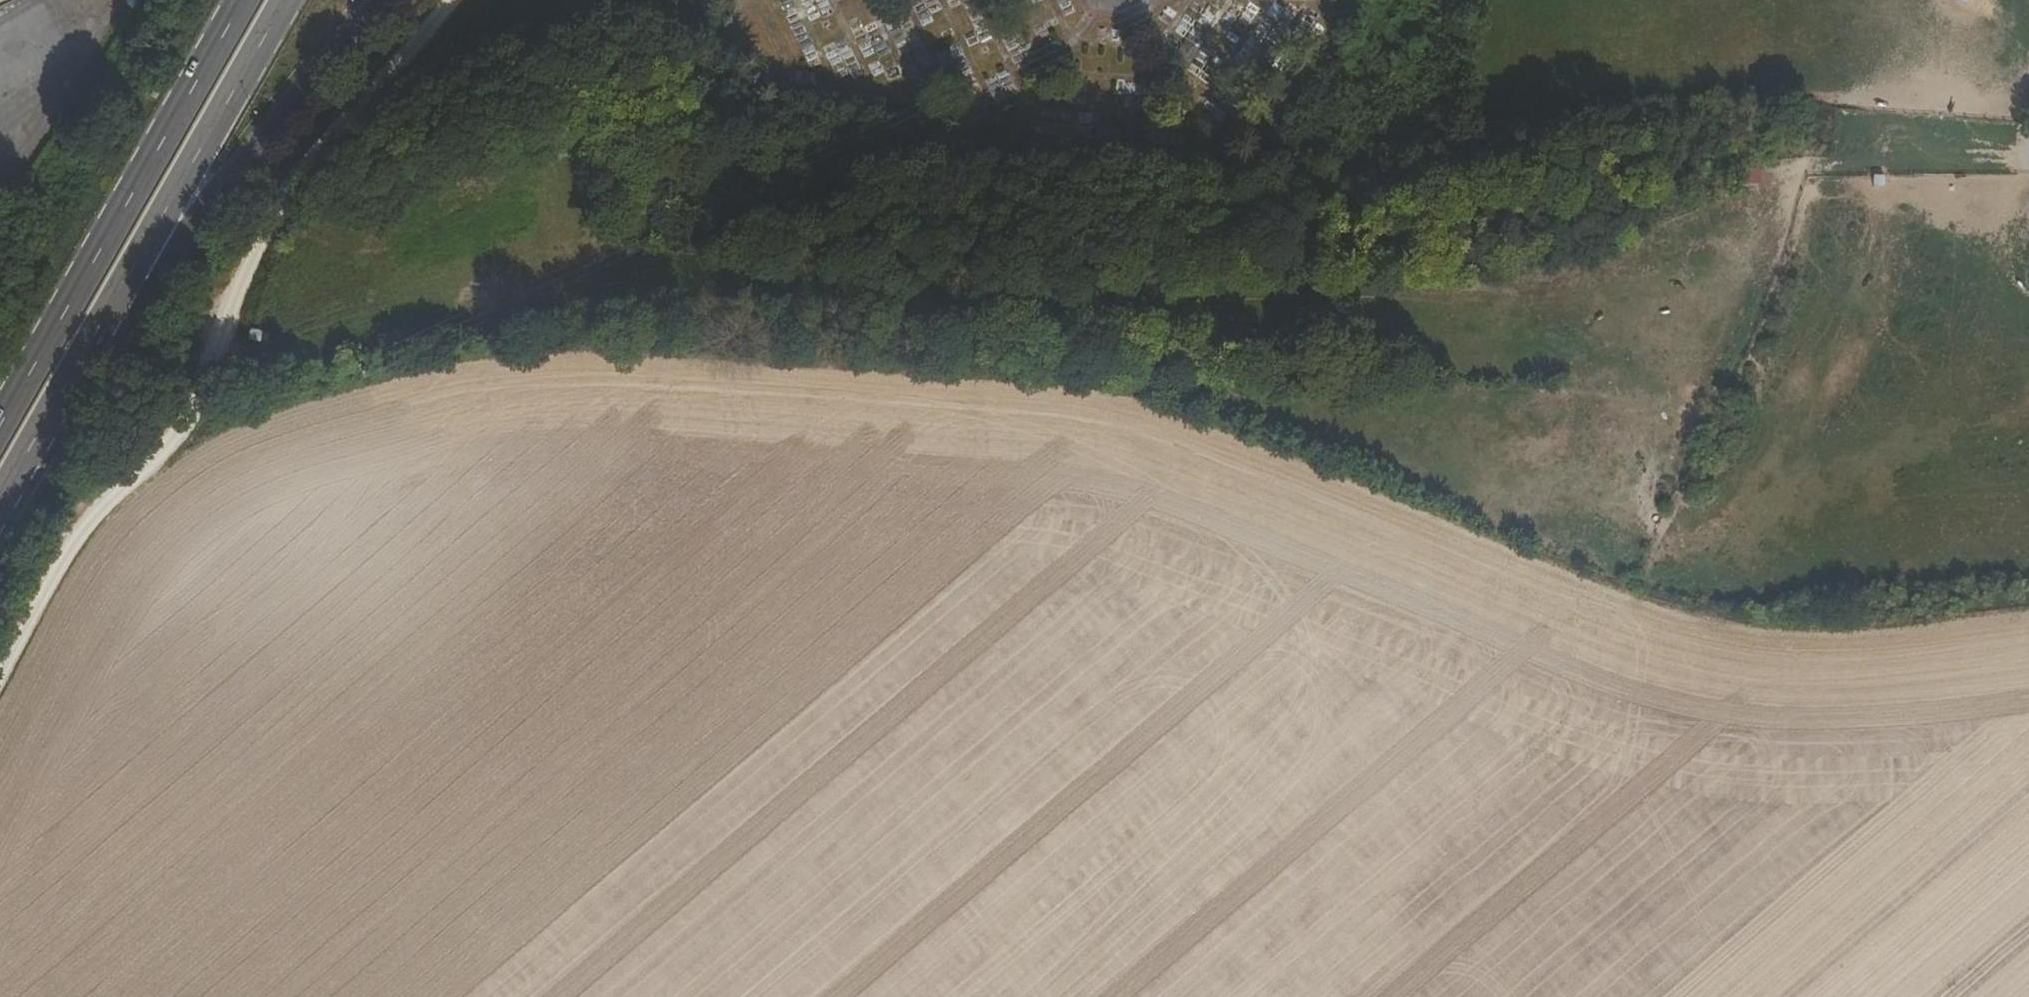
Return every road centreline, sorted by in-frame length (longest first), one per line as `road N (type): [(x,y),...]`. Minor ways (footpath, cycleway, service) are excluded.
road 1 (primary): [(0,503),(247,162),(384,0)]
road 2 (primary): [(0,503),(286,0)]
road 3 (primary): [(245,0),(0,426)]

